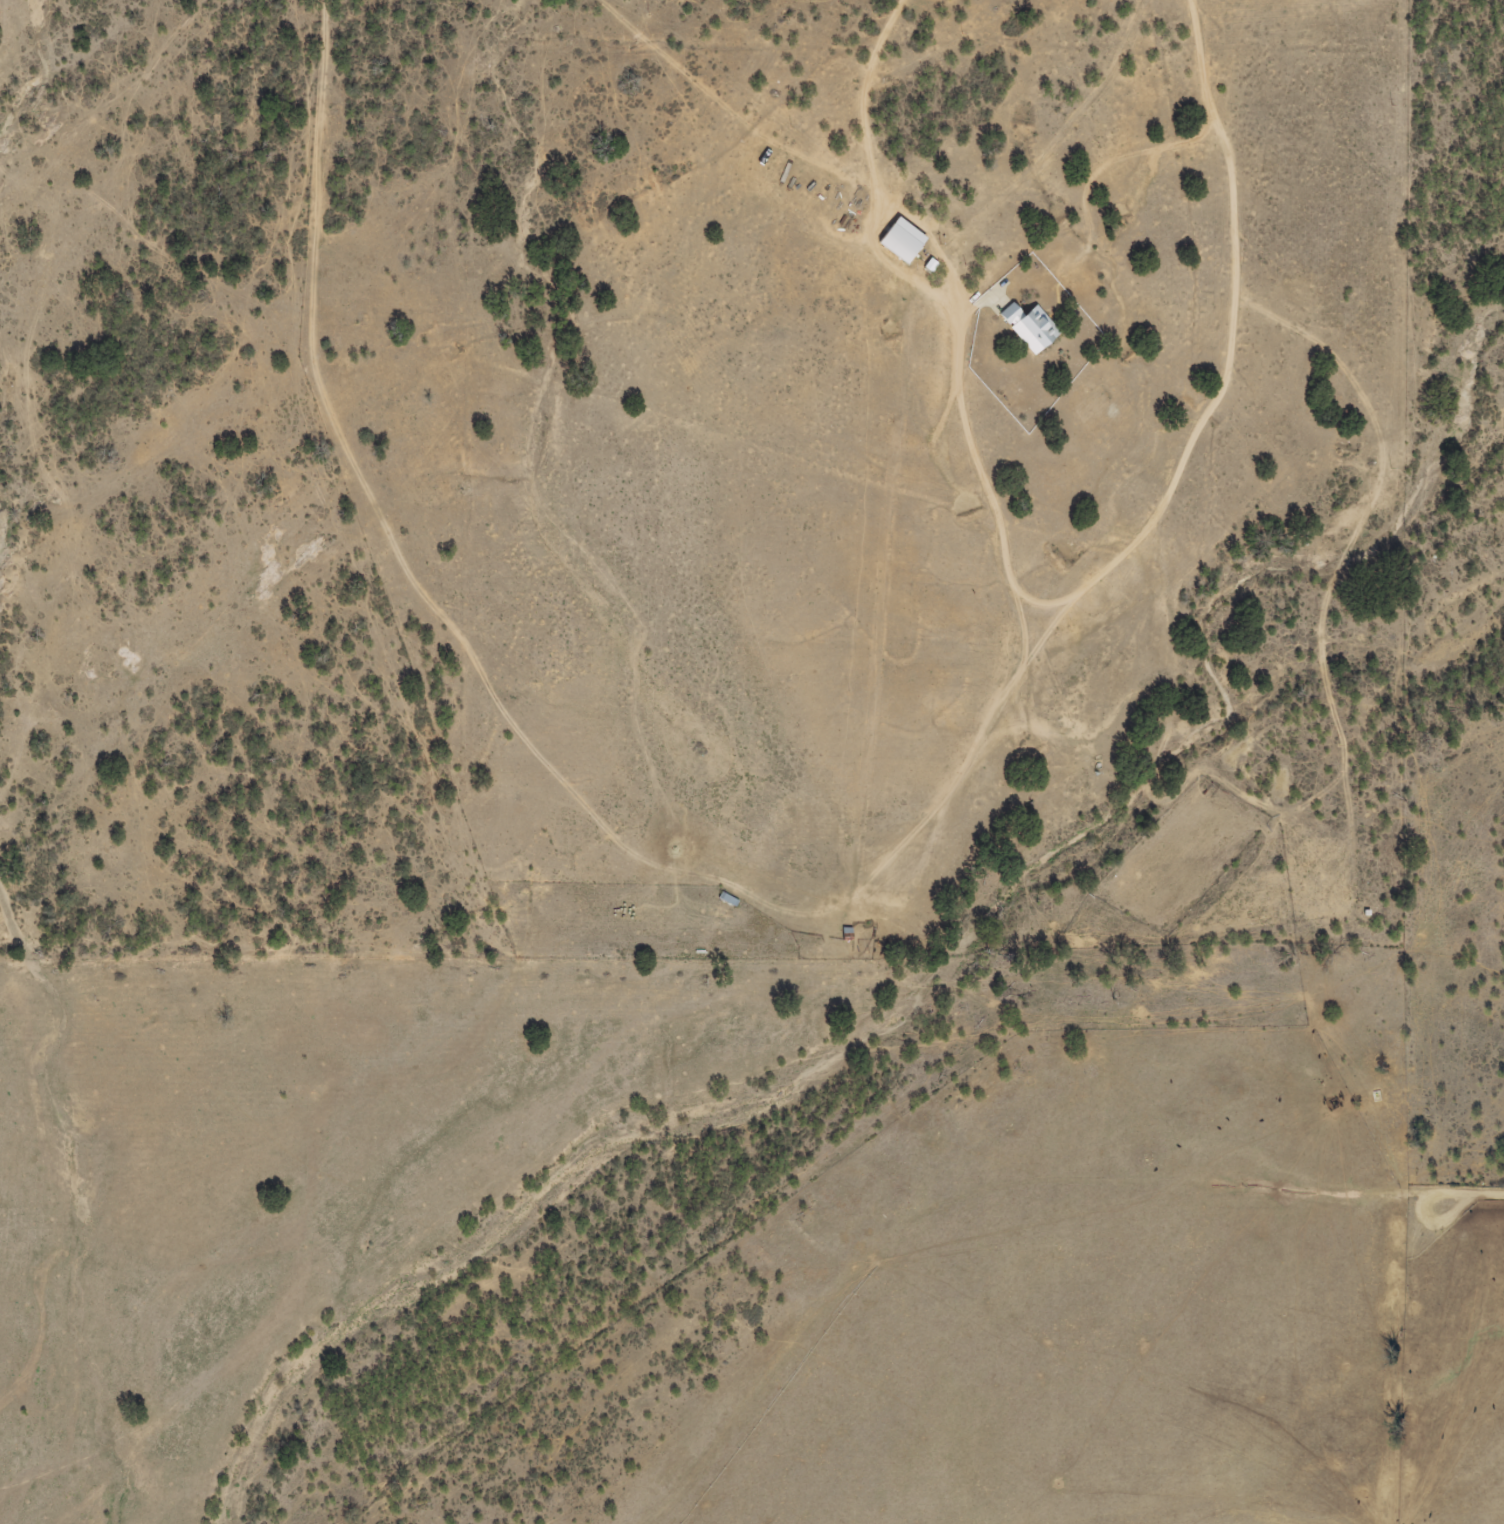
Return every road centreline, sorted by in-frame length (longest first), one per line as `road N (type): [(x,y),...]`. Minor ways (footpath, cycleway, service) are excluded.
road 1 (residential): [(1175,391),(1156,108),(1128,0)]

